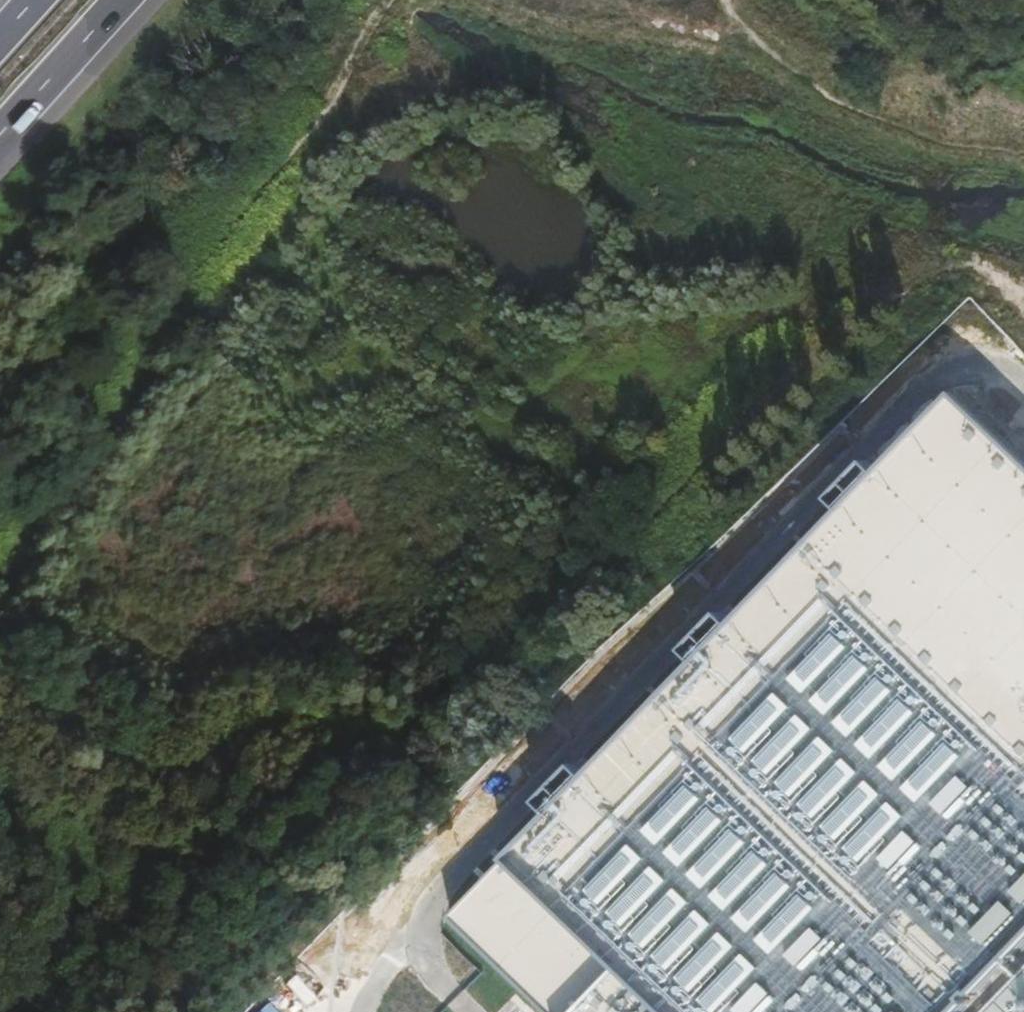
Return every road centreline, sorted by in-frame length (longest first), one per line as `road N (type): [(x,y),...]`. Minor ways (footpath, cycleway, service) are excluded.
road 1 (unclassified): [(1023,386),(993,364),(957,364),(918,392),(522,814)]
road 2 (track): [(986,249),(973,229),(808,114),(732,0)]
road 3 (motorway): [(0,133),(122,0)]
road 4 (unclassified): [(413,944),(448,892),(522,814)]

